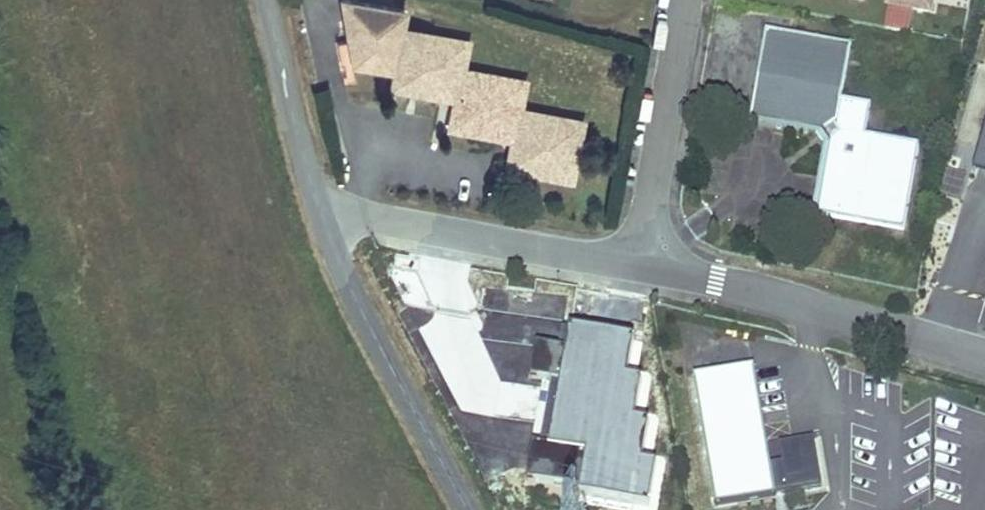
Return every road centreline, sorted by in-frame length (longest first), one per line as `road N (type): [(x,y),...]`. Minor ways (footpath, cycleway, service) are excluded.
road 1 (residential): [(641,261),(984,358)]
road 2 (tertiary): [(323,220),(467,509)]
road 3 (residential): [(641,261),(349,215),(323,220)]
road 4 (residential): [(687,0),(641,261)]
road 5 (tertiary): [(265,0),(323,220)]

